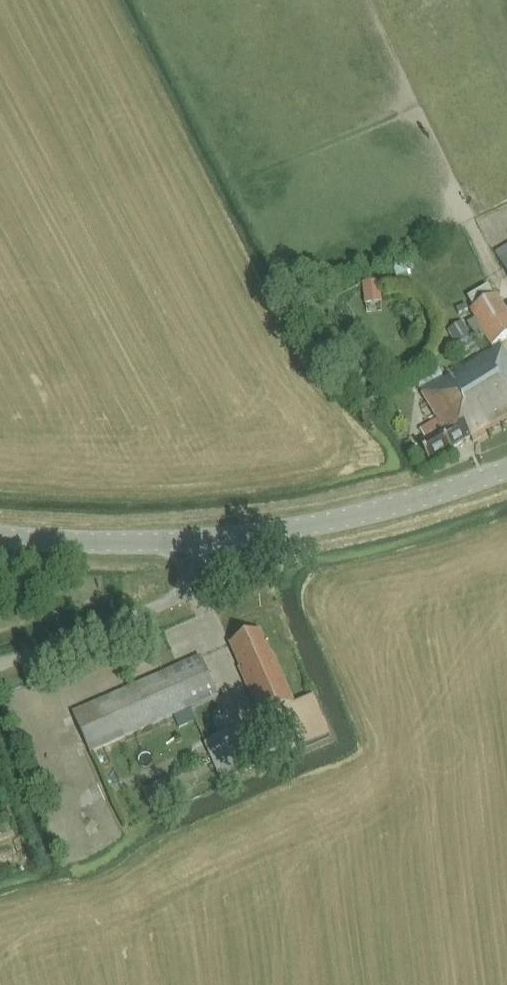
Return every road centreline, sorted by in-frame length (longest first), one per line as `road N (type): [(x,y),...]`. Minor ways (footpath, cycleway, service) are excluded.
road 1 (tertiary): [(0,538),(144,542),(281,531),(506,470)]

